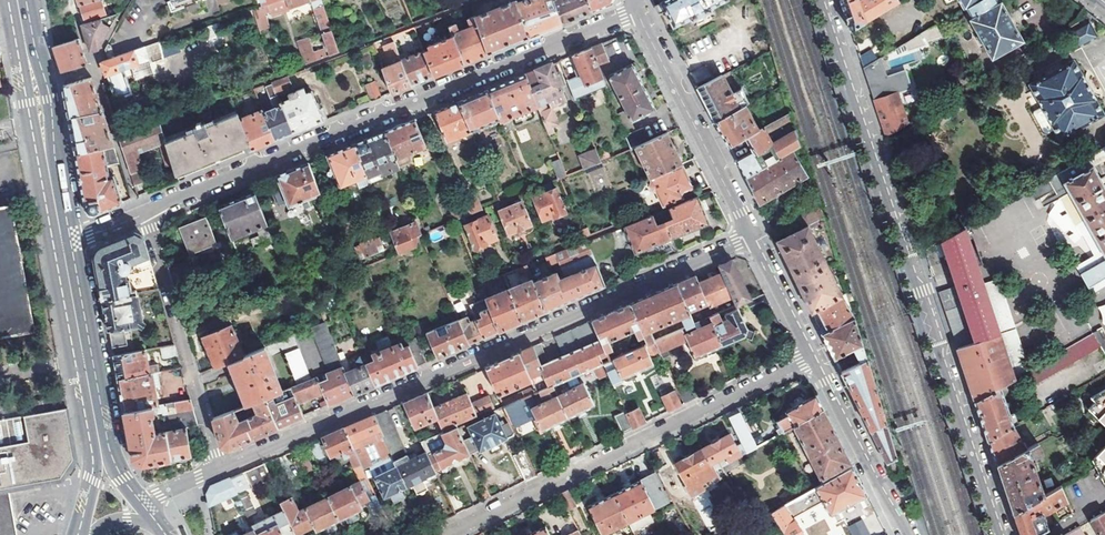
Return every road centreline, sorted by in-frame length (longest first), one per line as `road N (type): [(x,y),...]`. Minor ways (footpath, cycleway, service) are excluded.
road 1 (residential): [(220,469),(754,236)]
road 2 (residential): [(820,0),(999,534)]
road 3 (residential): [(637,11),(153,211)]
road 4 (residential): [(815,357),(450,534)]
road 5 (residential): [(220,469),(153,242),(153,211)]
road 6 (residential): [(754,236),(637,11)]
road 7 (secondary): [(62,240),(101,449)]
road 8 (residential): [(815,357),(906,534)]
road 9 (residential): [(754,236),(815,357)]

